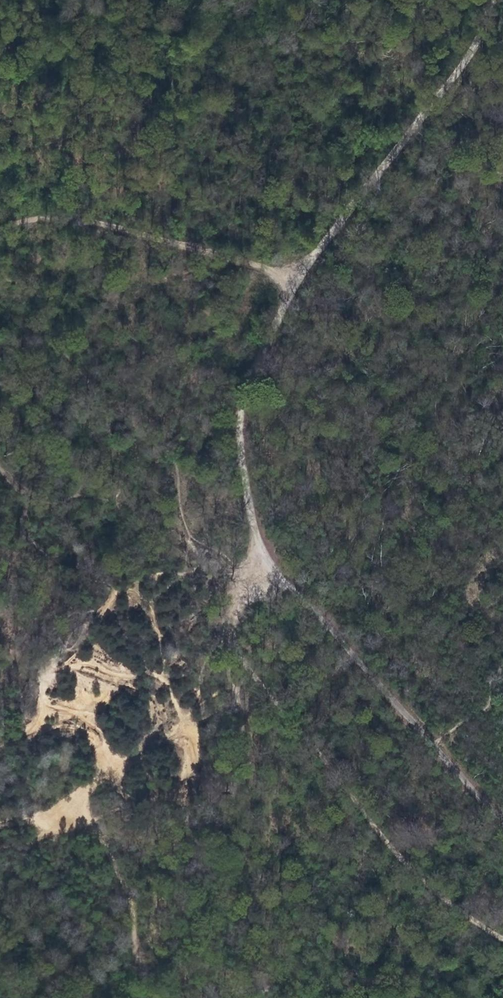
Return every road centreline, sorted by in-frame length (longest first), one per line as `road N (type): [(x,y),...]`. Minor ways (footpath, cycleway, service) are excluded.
road 1 (unclassified): [(502,817),(271,562),(254,490),(293,271),(442,86),(492,17),(490,0)]
road 2 (track): [(314,719),(275,682),(232,597),(260,520)]
road 3 (track): [(144,240),(293,271)]

